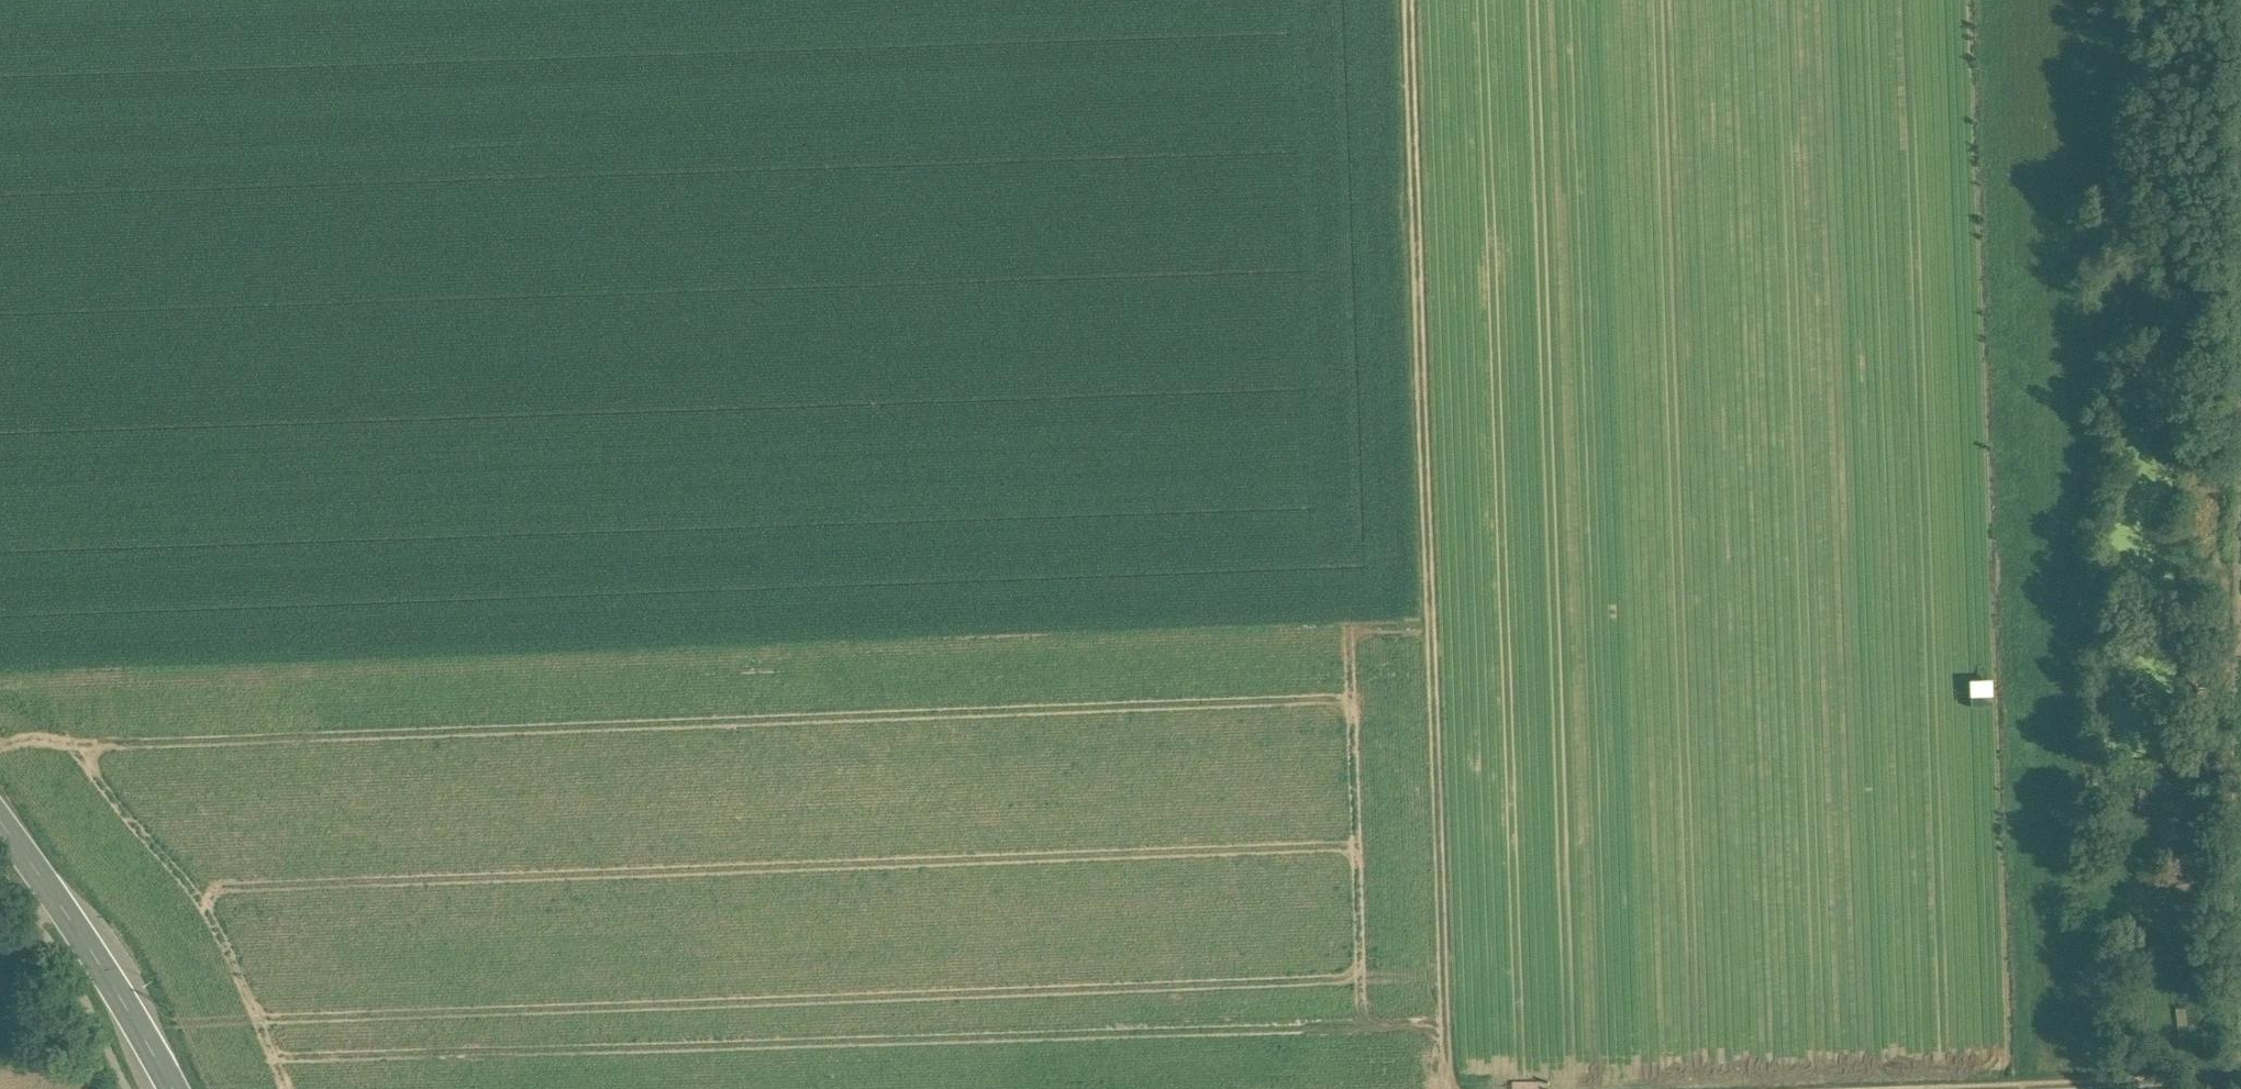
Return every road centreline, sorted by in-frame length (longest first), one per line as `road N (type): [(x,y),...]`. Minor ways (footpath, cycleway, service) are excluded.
road 1 (track): [(1451,1088),(1409,0)]
road 2 (track): [(1891,1088),(2240,1078)]
road 3 (secondary): [(173,1088),(97,957),(0,817)]

